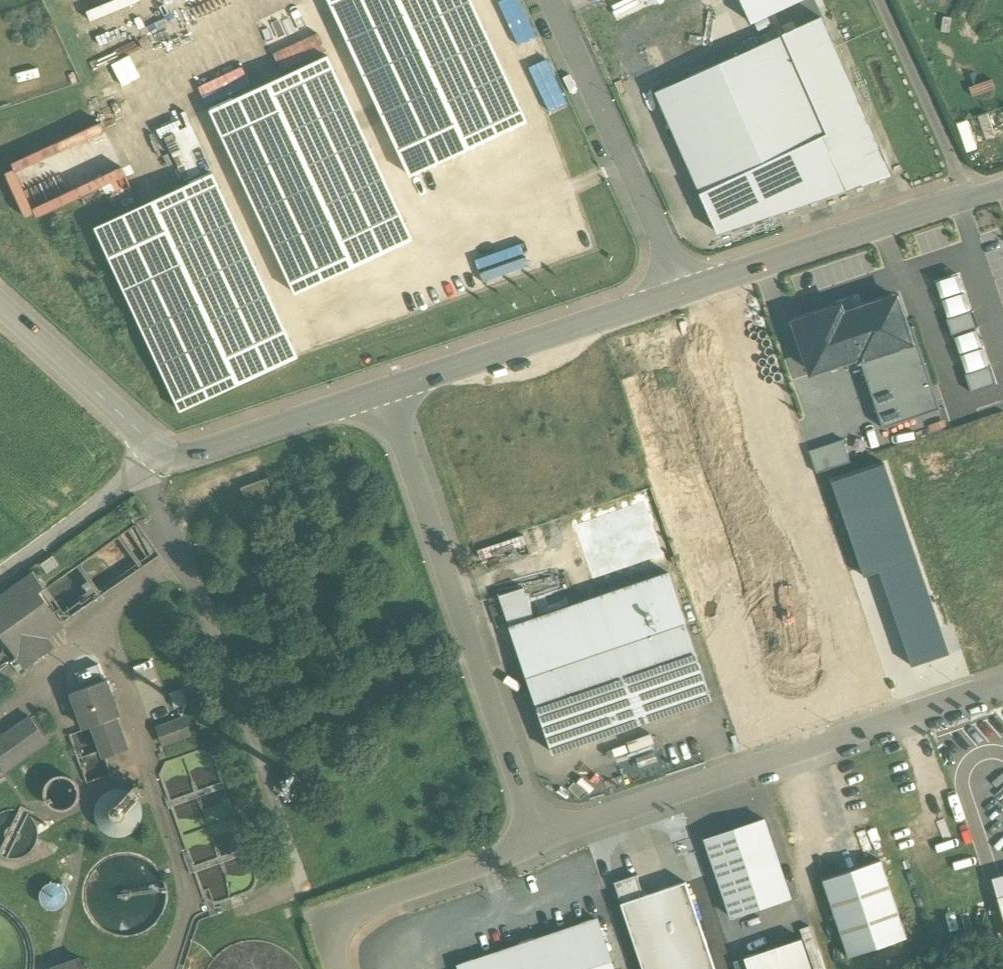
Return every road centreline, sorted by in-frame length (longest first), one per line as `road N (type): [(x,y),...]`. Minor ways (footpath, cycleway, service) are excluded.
road 1 (unclassified): [(382,395),(1002,188)]
road 2 (unclassified): [(548,841),(1002,688)]
road 3 (unclassified): [(382,395),(548,841)]
road 4 (unclassified): [(548,841),(344,916),(333,949),(337,968)]
road 5 (unclassified): [(171,460),(0,302)]
road 6 (unclassified): [(171,460),(382,395)]
road 7 (track): [(881,0),(969,199)]
road 8 (unclassified): [(0,571),(135,474),(171,460)]

